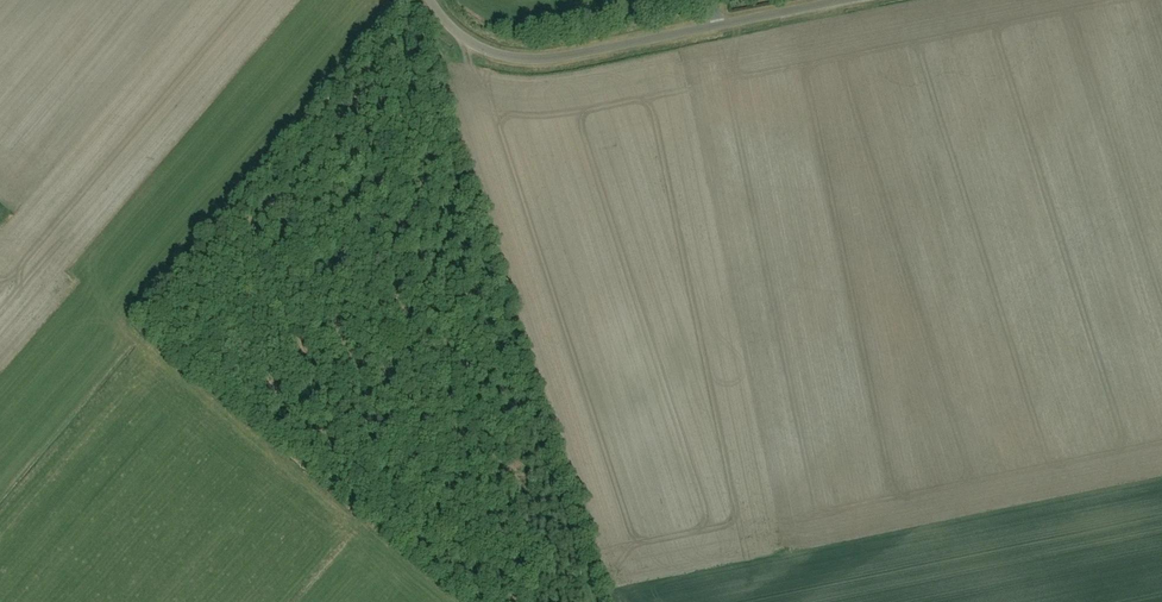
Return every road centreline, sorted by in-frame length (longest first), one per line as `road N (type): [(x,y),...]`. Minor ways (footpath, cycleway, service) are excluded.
road 1 (unclassified): [(841,0),(525,60),(471,43),(430,0)]

